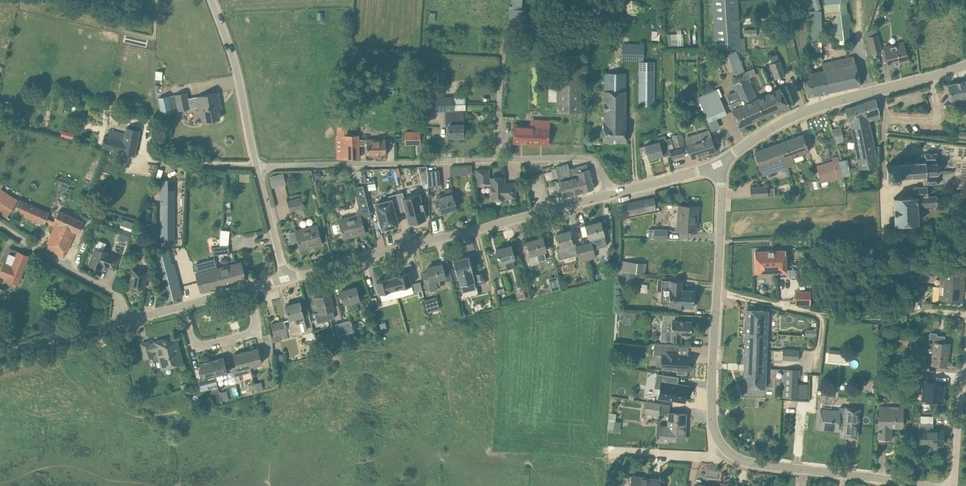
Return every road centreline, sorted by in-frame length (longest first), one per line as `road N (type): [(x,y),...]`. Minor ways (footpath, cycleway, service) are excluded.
road 1 (tertiary): [(926,485),(752,463),(720,441),(712,411),(721,165)]
road 2 (residential): [(611,195),(585,159),(257,167)]
road 3 (residential): [(285,278),(611,195)]
road 4 (tertiary): [(721,165),(760,136),(824,105),(965,67)]
road 5 (unclassified): [(257,167),(211,0)]
road 6 (residential): [(124,321),(285,278)]
road 7 (residential): [(124,321),(111,294),(0,227)]
road 8 (residential): [(0,354),(124,321)]
road 9 (residential): [(953,485),(965,365)]

